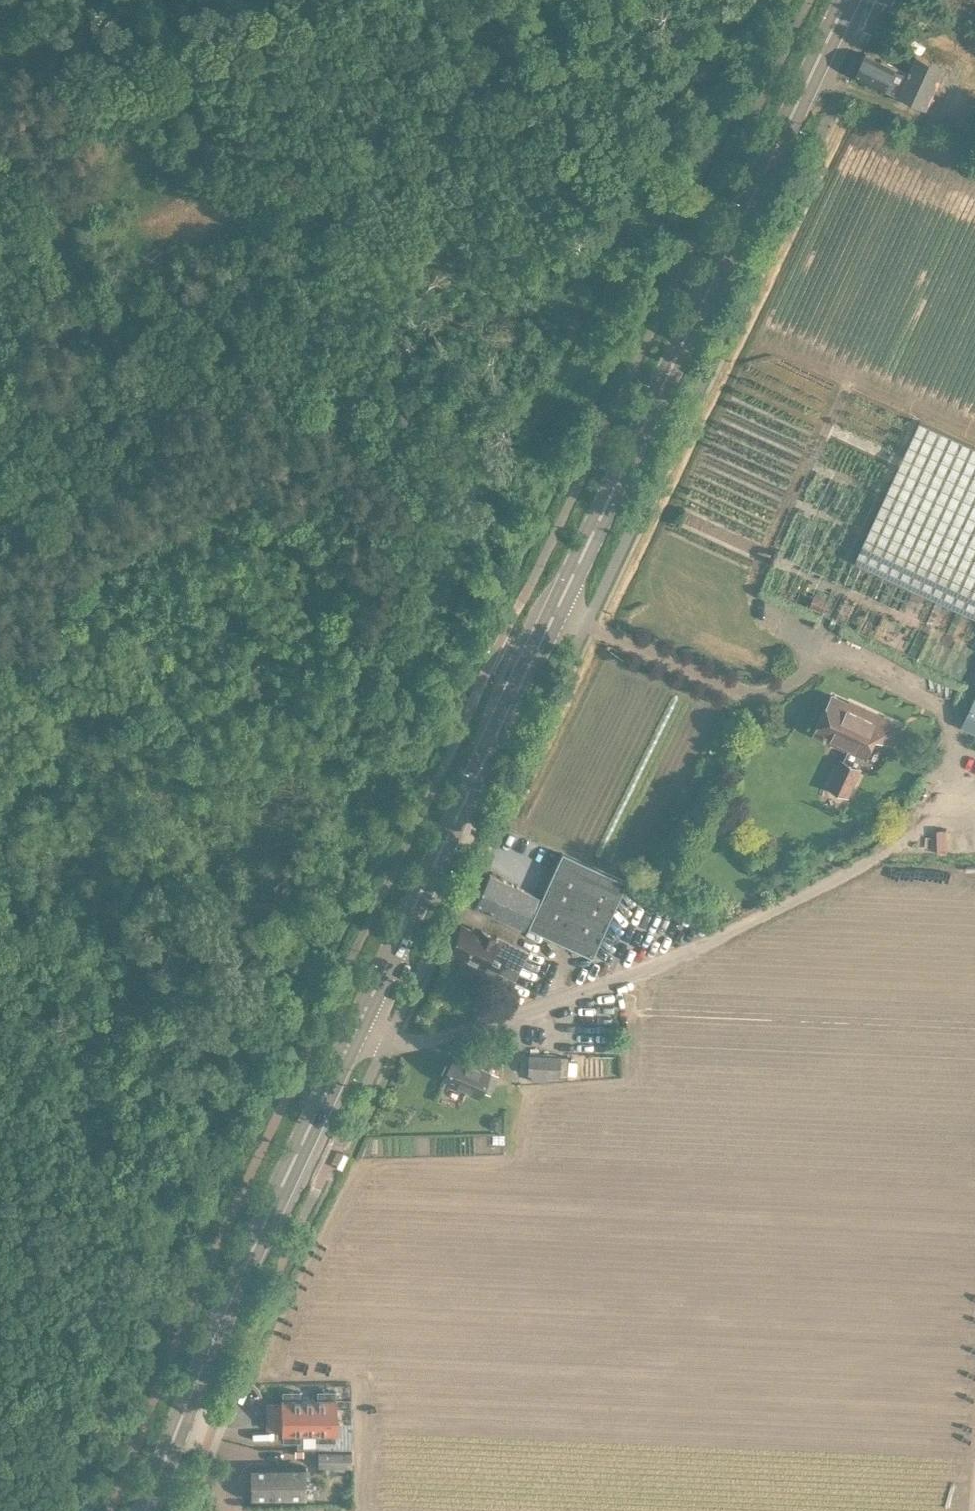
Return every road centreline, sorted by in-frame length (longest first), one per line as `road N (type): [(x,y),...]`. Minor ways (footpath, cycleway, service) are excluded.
road 1 (secondary): [(356,1029),(847,0)]
road 2 (unclassified): [(356,1029),(387,1044),(451,1038),(571,1000),(721,941),(974,814)]
road 3 (secondary): [(148,1510),(218,1328),(356,1029)]

